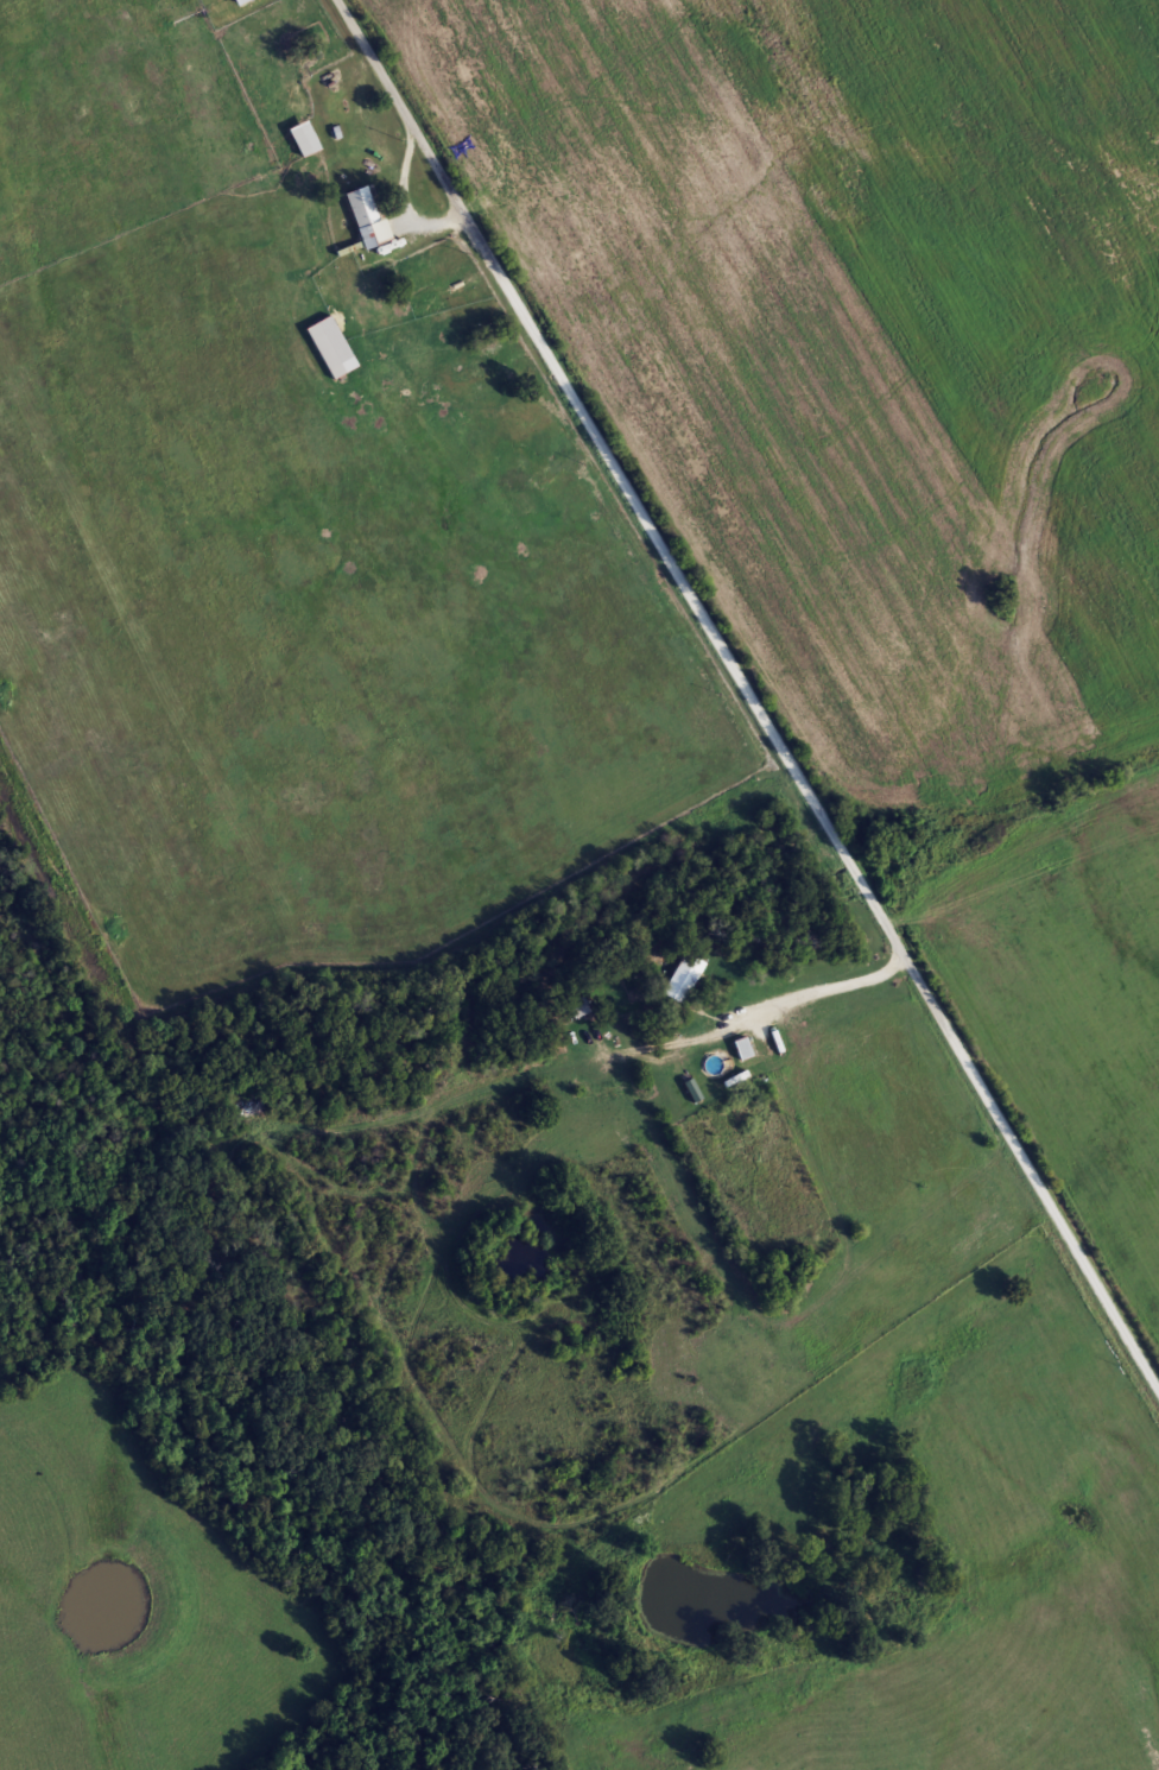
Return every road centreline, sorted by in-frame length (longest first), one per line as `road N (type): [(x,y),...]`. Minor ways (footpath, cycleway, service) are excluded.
road 1 (residential): [(1158,1377),(340,0)]
road 2 (residential): [(463,203),(416,221),(369,132),(328,93),(328,75),(370,51)]

